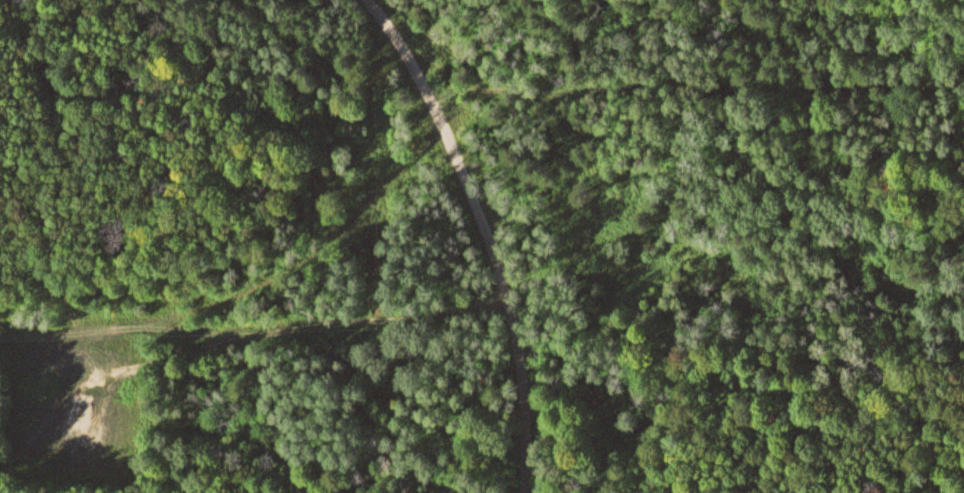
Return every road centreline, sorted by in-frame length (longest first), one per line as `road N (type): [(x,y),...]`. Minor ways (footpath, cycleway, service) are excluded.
road 1 (track): [(963,81),(422,88)]
road 2 (residential): [(530,492),(527,391),(509,302),(446,138),(366,0)]
road 3 (track): [(509,302),(292,333),(167,328),(87,344),(0,341)]

